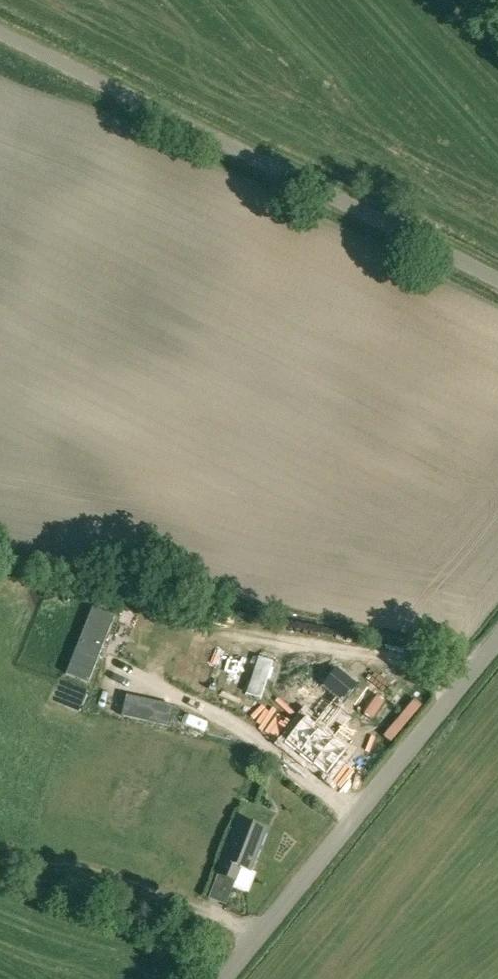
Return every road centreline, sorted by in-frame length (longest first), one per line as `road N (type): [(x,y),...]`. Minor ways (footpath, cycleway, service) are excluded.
road 1 (unclassified): [(497,281),(0,34)]
road 2 (unclassified): [(225,978),(497,641)]

